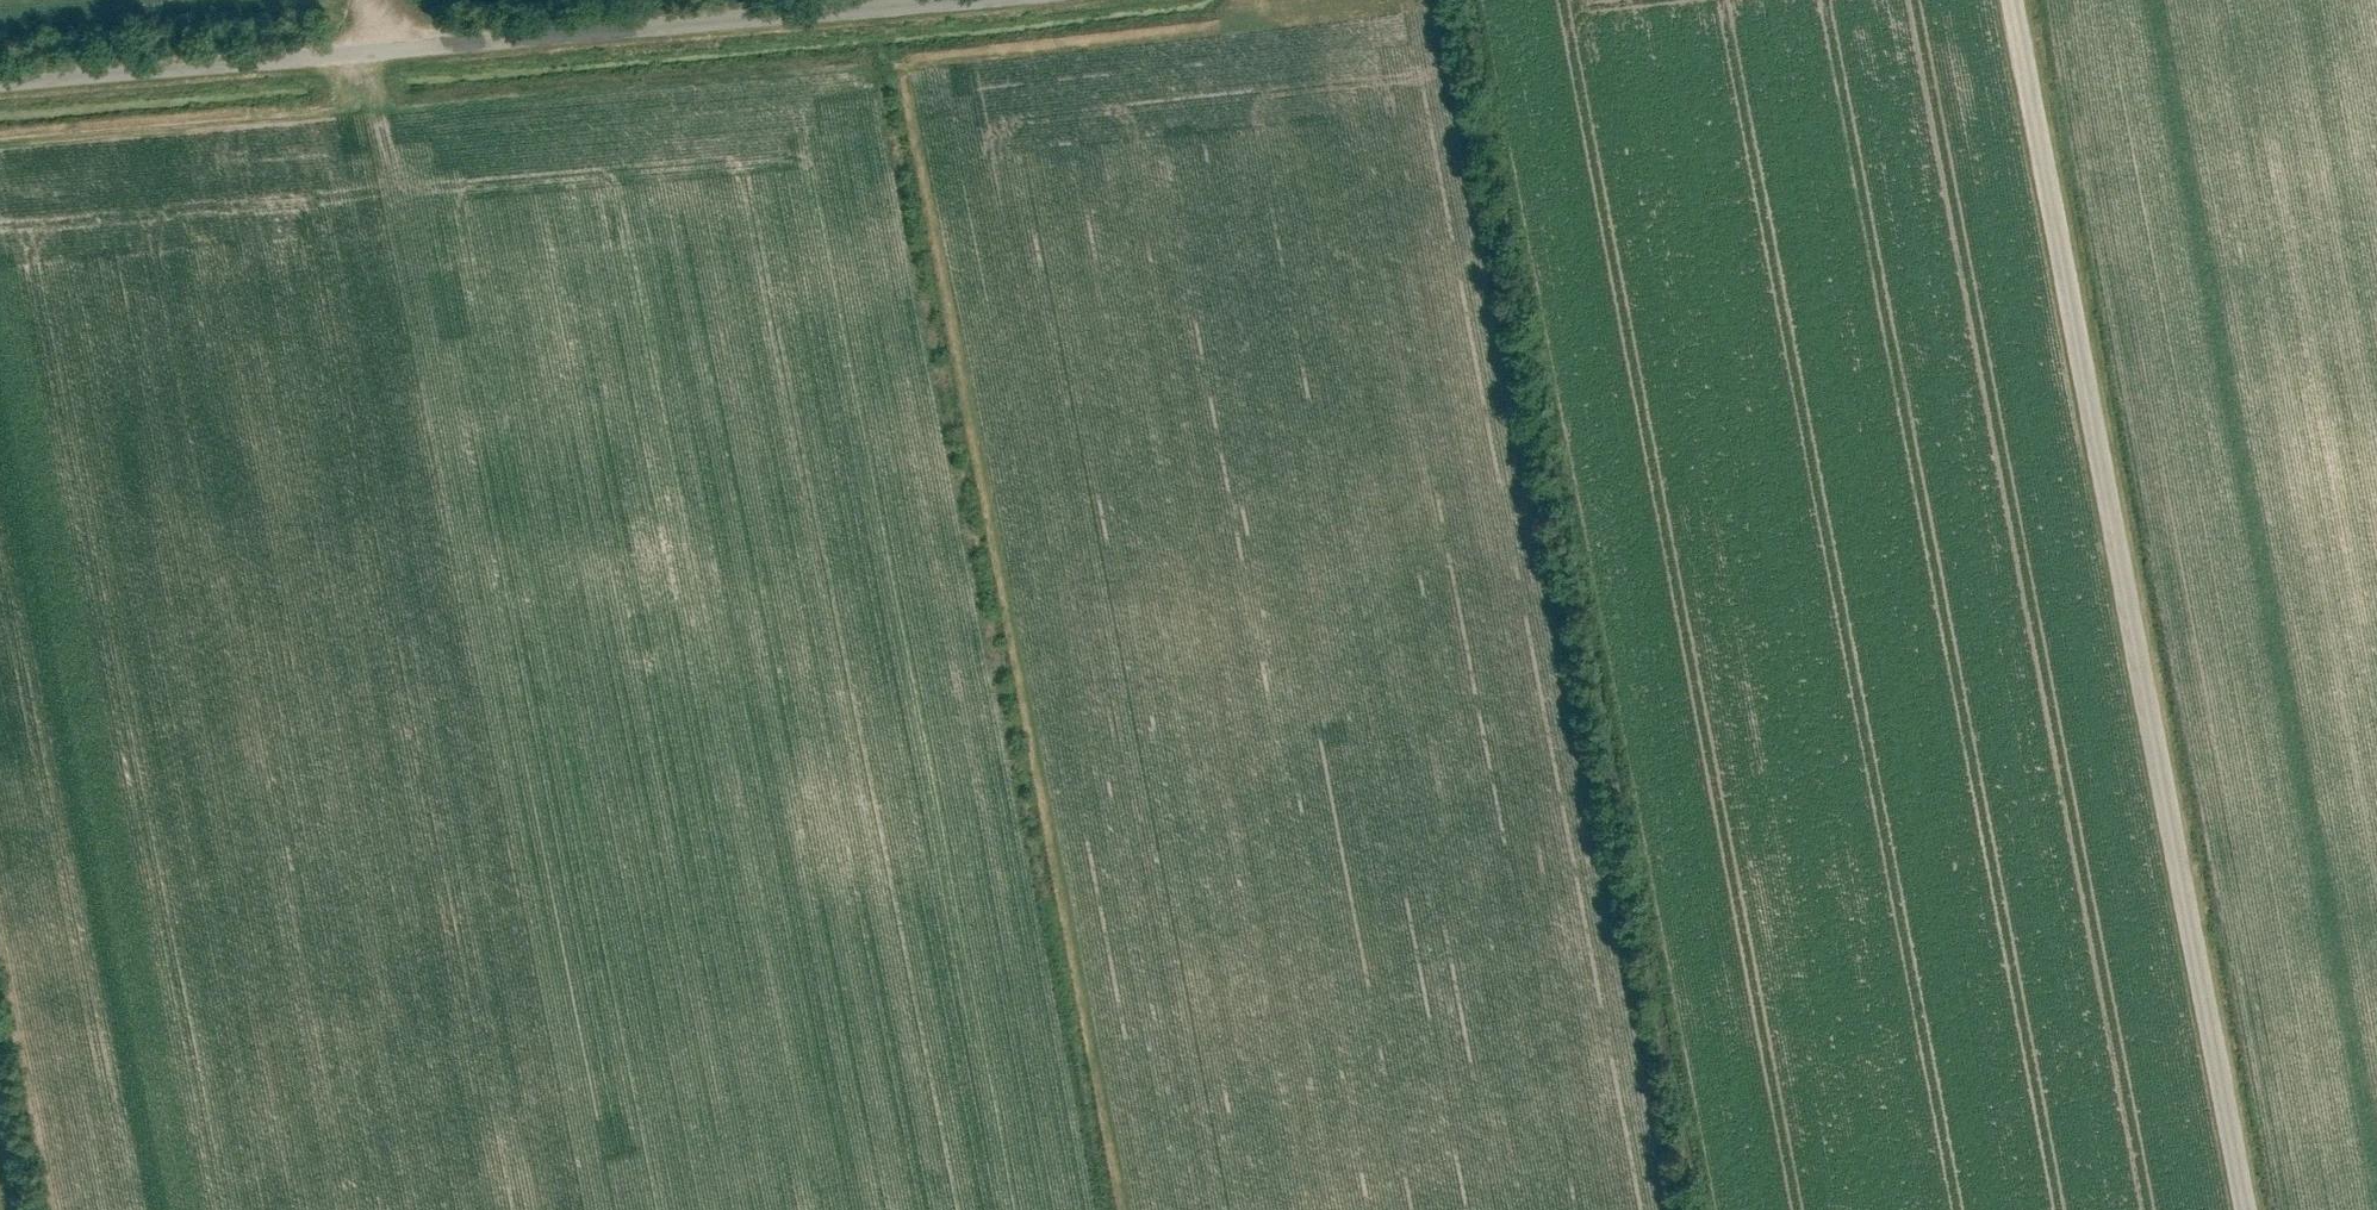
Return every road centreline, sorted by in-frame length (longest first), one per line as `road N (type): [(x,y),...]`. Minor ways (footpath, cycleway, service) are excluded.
road 1 (track): [(2241,1209),(2009,0)]
road 2 (unclassified): [(0,82),(986,0)]

